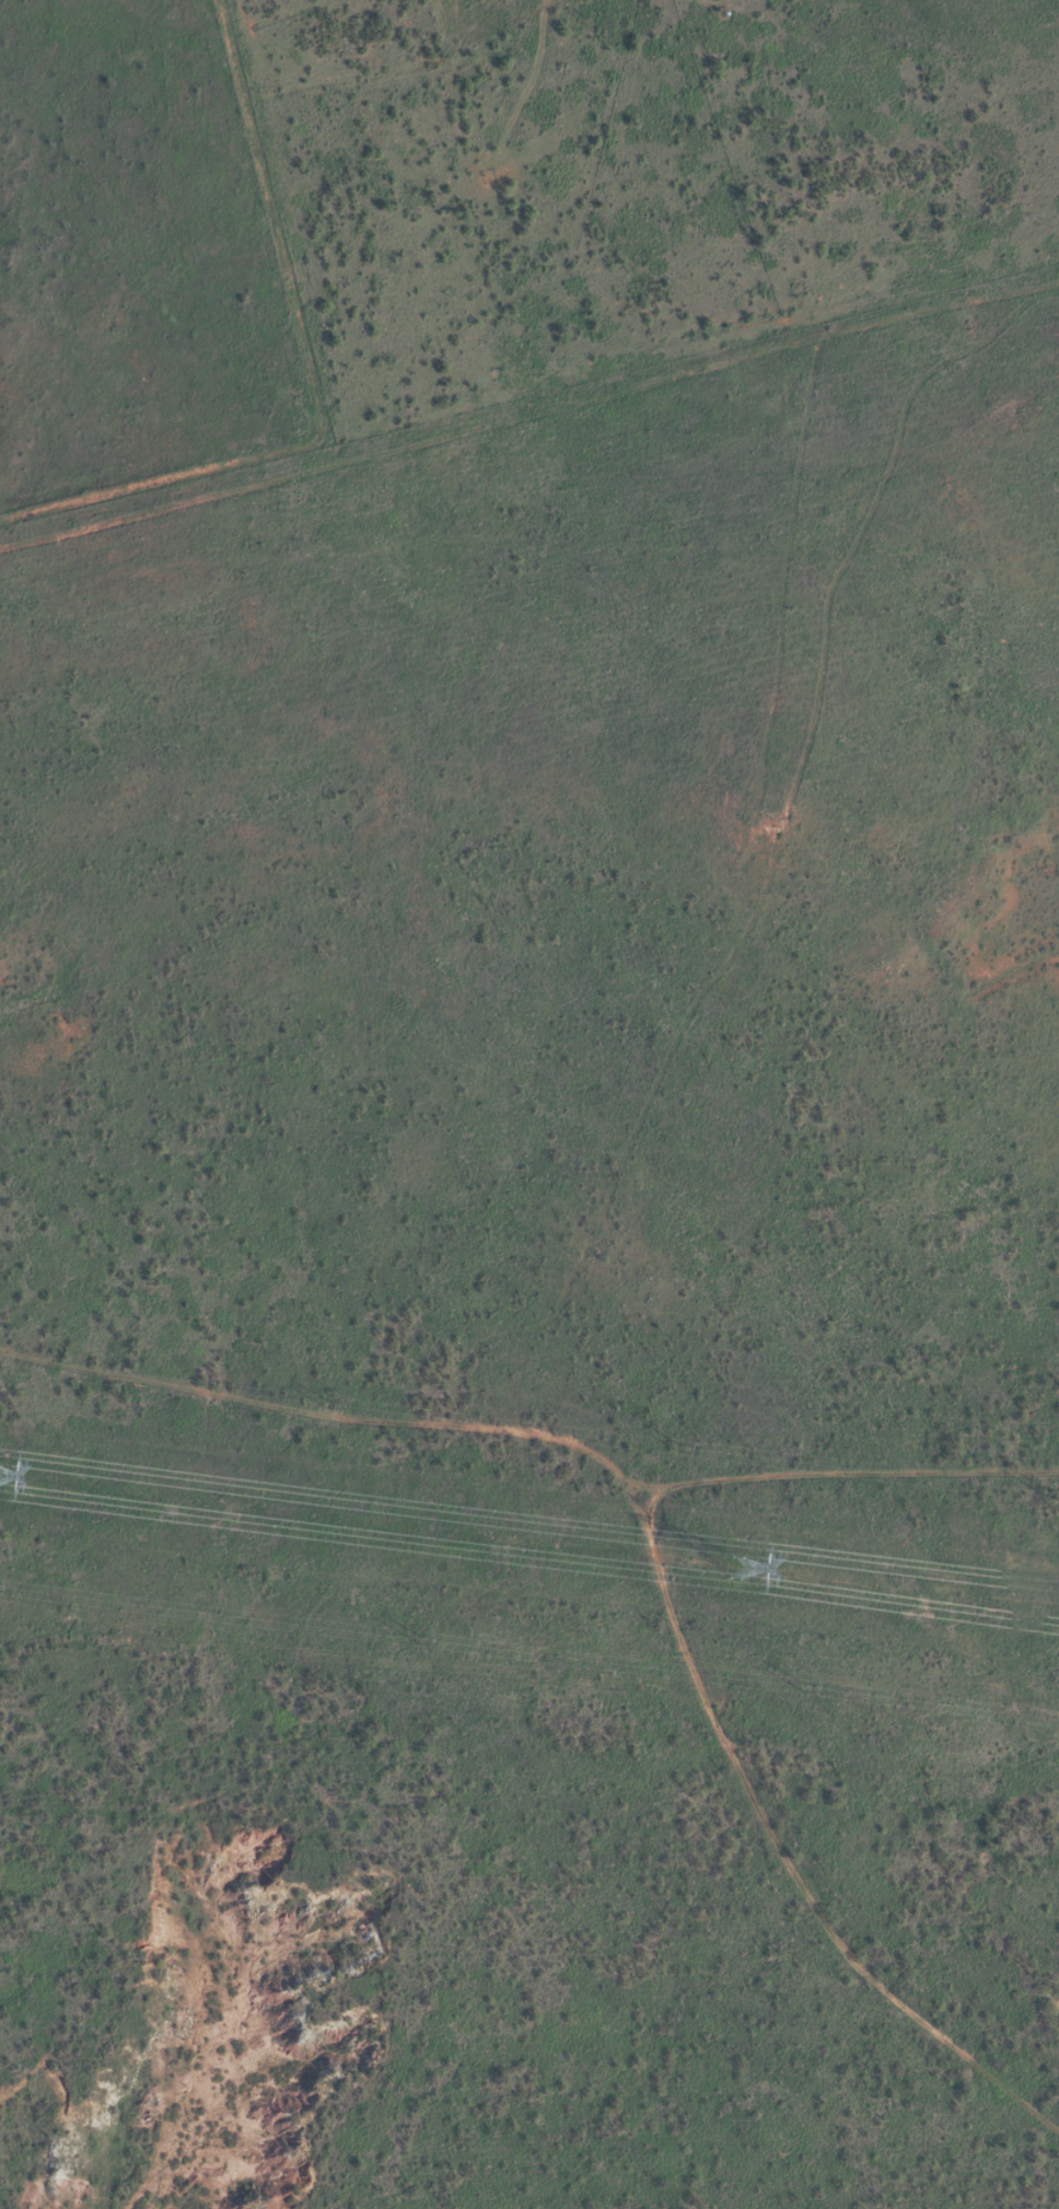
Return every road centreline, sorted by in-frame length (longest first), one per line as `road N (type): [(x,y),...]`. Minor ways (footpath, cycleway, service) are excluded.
road 1 (residential): [(1058,2120),(935,2054),(811,1903),(693,1682),(652,1508),(573,1463),(0,1374)]

